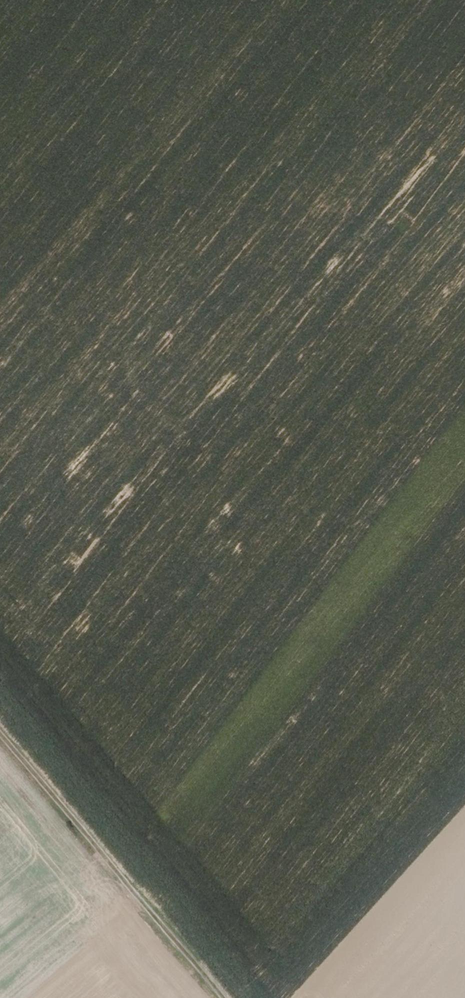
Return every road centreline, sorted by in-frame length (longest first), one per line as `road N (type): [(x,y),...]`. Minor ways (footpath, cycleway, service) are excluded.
road 1 (track): [(0,735),(221,997)]

